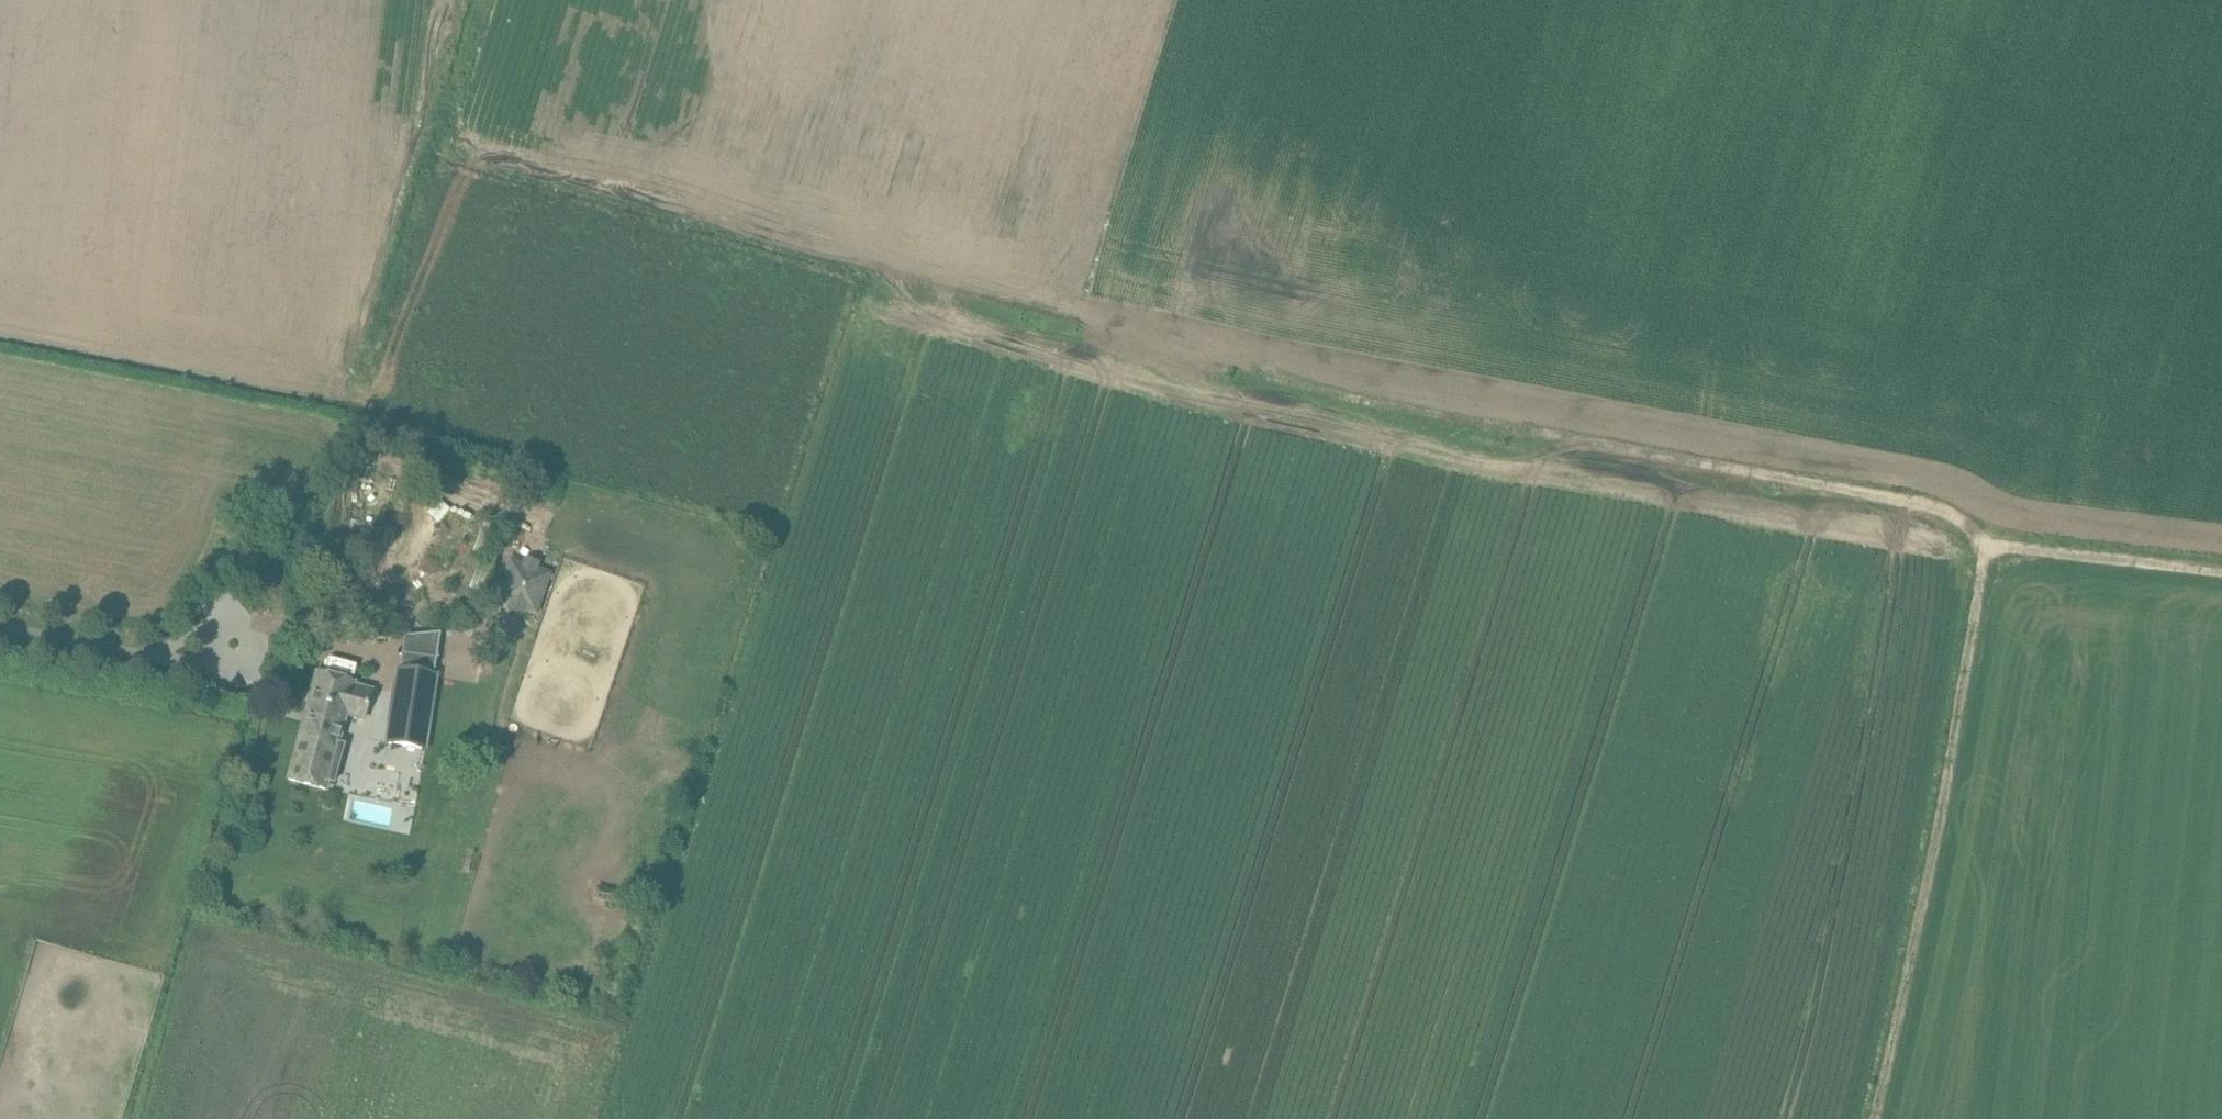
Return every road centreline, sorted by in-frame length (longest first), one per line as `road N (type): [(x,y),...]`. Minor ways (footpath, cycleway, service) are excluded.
road 1 (track): [(1874,1118),(1913,956),(1989,548)]
road 2 (track): [(1989,548),(1937,514),(1867,497),(1534,439)]
road 3 (unclassified): [(288,685),(0,629)]
road 4 (track): [(1989,548),(2221,574)]

